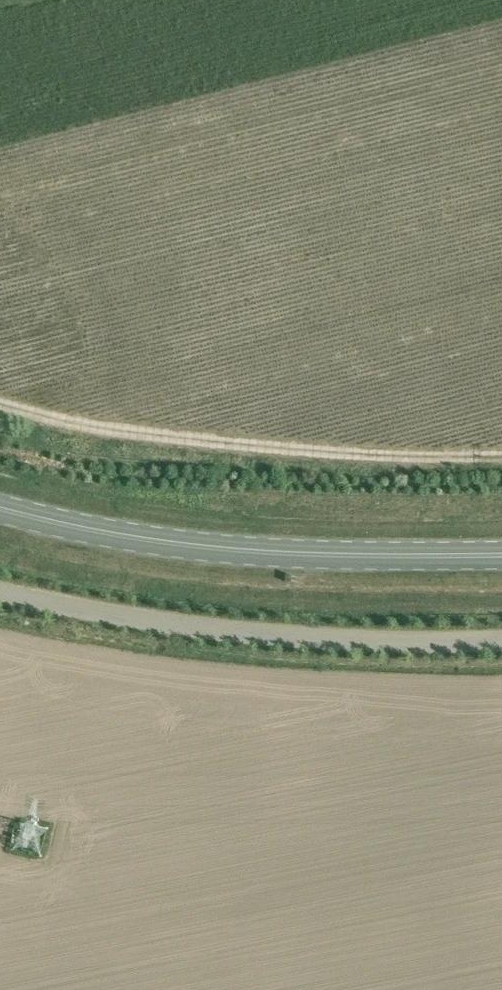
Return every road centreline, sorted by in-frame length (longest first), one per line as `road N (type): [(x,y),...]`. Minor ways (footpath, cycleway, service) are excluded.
road 1 (unclassified): [(0,591),(248,633),(501,641)]
road 2 (primary): [(501,557),(215,546),(0,508)]

